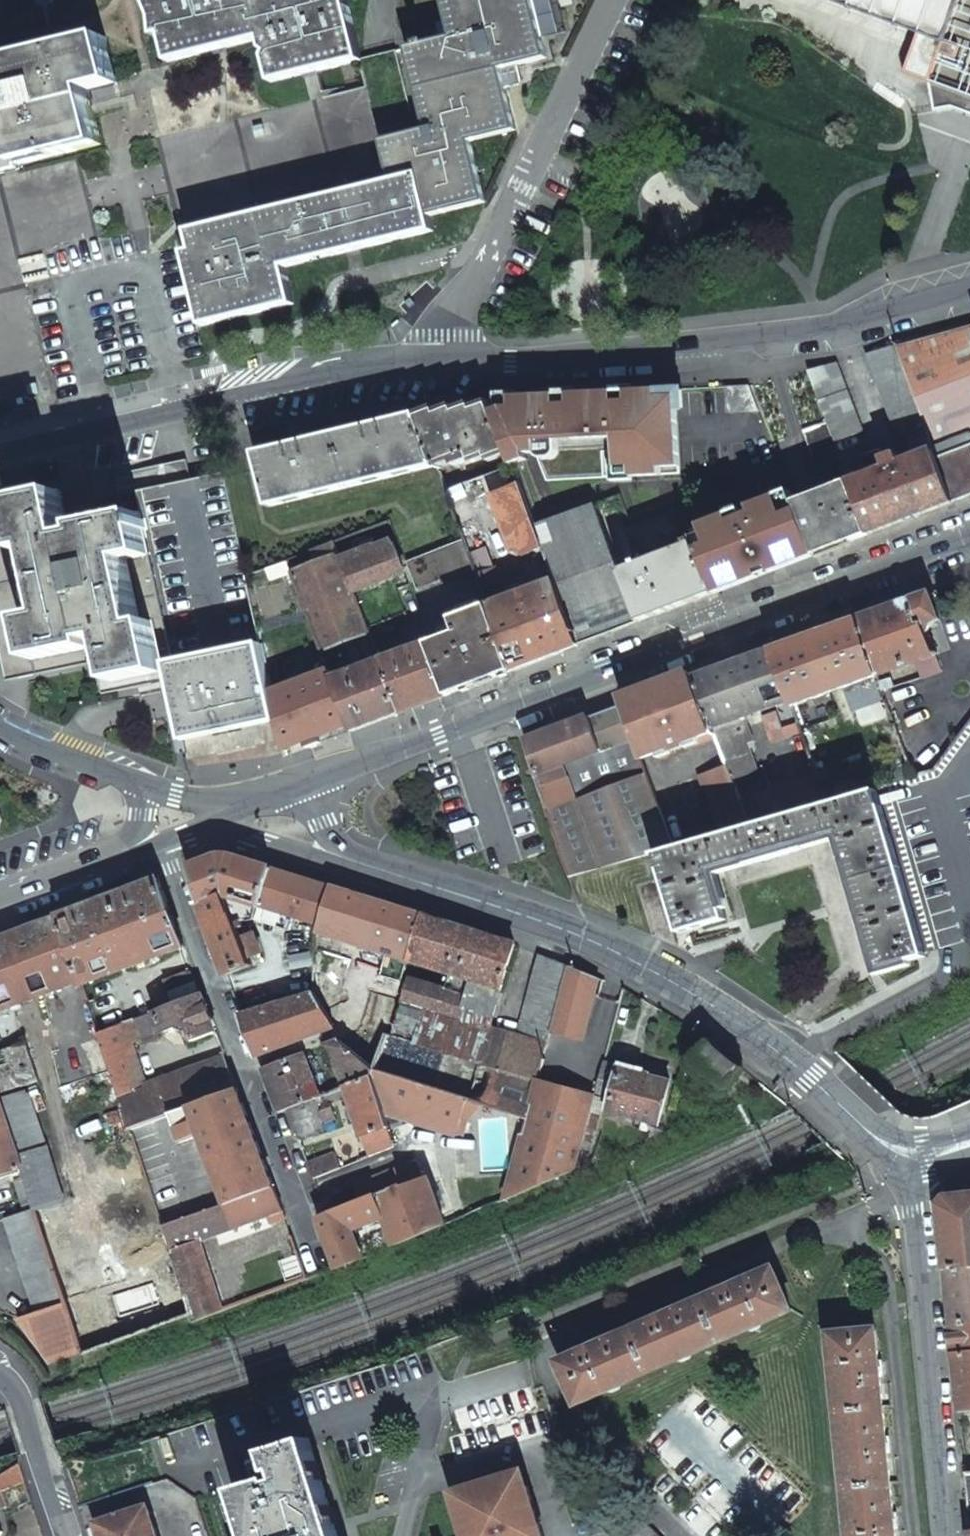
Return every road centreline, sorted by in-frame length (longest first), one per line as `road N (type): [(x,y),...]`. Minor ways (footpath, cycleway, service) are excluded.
road 1 (secondary): [(313,779),(969,536)]
road 2 (residential): [(352,862),(550,924),(708,1002),(903,1160)]
road 3 (secondary): [(969,290),(820,330),(511,360),(441,359)]
road 4 (secondary): [(441,359),(256,380),(0,443)]
road 5 (residential): [(164,846),(311,1250)]
road 6 (residential): [(612,0),(443,335),(441,359)]
road 7 (residential): [(903,1160),(942,1535)]
road 8 (residential): [(0,1373),(19,1398),(64,1535)]
road 9 (residential): [(210,827),(311,859),(352,862)]
road 10 (residential): [(132,784),(0,726)]

